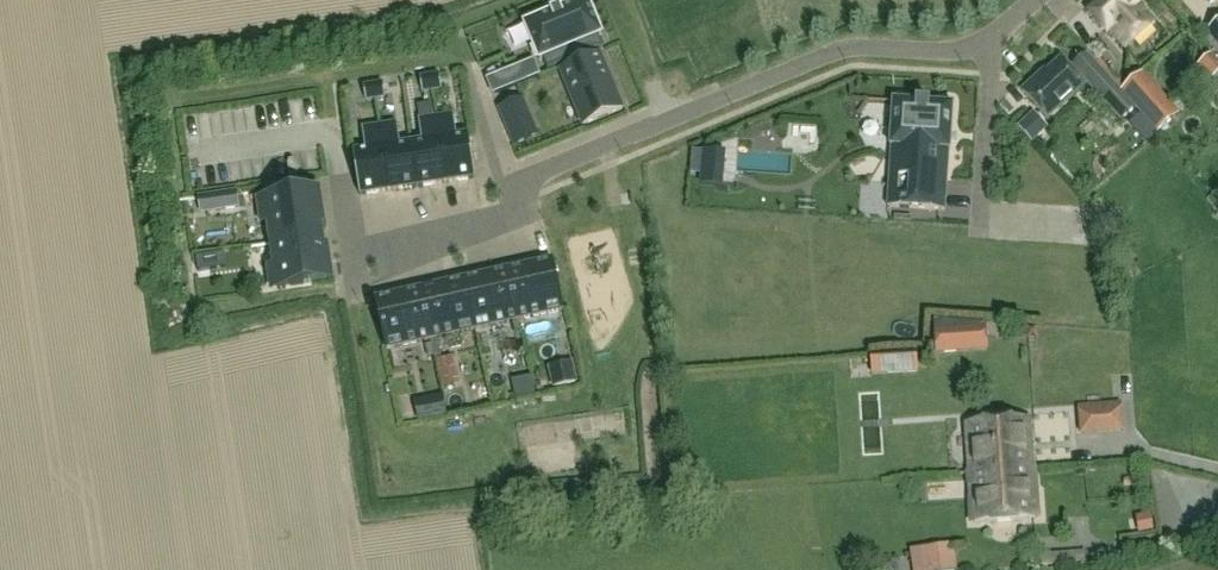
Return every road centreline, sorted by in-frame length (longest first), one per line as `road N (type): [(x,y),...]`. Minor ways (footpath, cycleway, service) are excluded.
road 1 (residential): [(191,152),(335,131),(352,254),(512,213),(504,186),(829,52),(974,46),(1034,0)]

